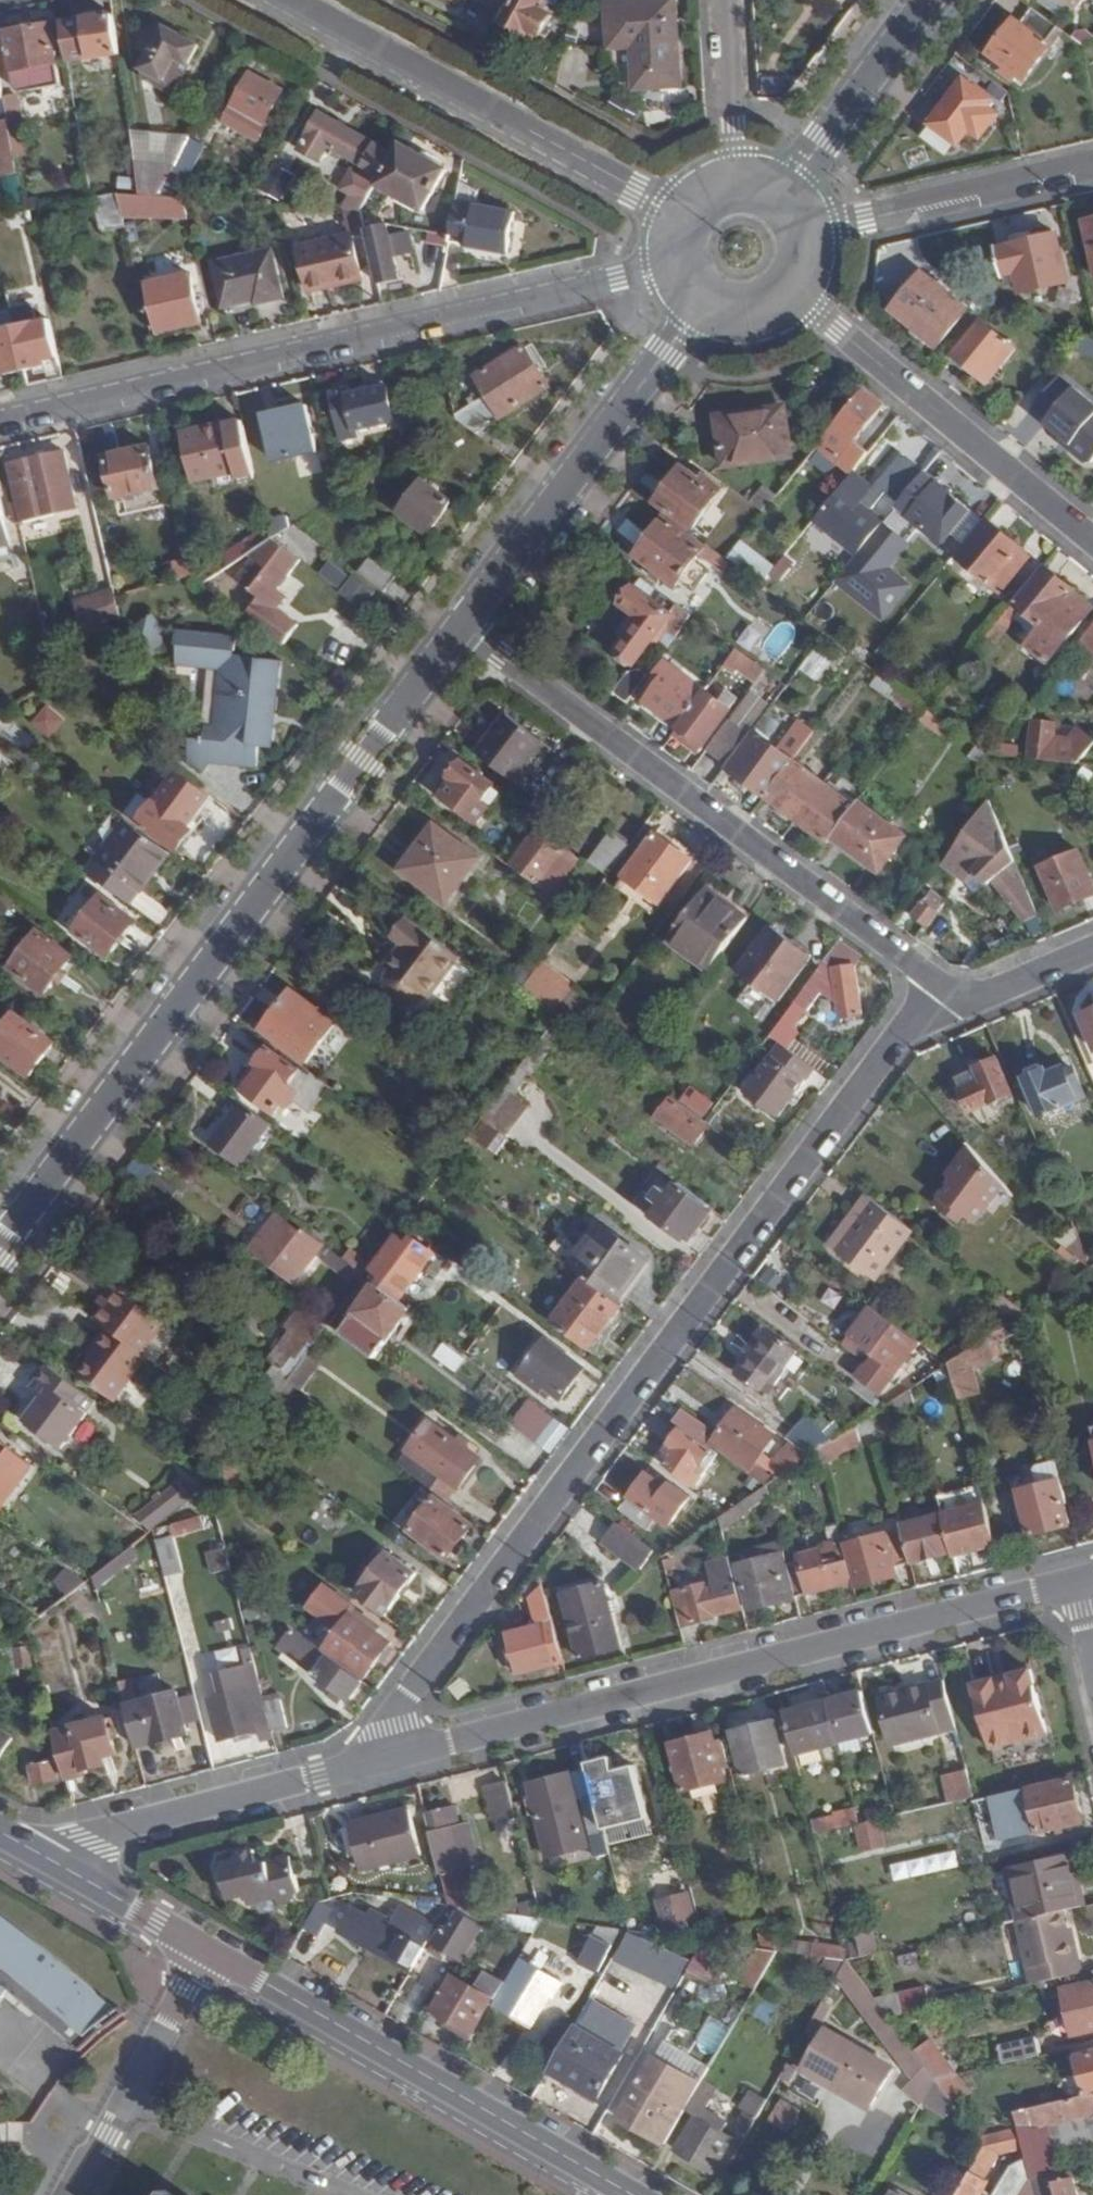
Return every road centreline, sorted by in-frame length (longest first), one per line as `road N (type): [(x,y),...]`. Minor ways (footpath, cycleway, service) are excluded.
road 1 (residential): [(380,1760),(406,1700),(904,1032),(966,1002)]
road 2 (residential): [(462,628),(0,1246)]
road 3 (residential): [(1075,1584),(380,1760)]
road 4 (tertiary): [(673,265),(0,418)]
road 5 (residential): [(462,628),(966,1002)]
road 6 (residential): [(631,2194),(206,1951)]
road 7 (residential): [(291,0),(682,214)]
road 8 (residential): [(699,307),(462,628)]
road 9 (residential): [(799,295),(1092,541)]
road 10 (residential): [(380,1760),(95,1835),(61,1866)]
road 11 (residential): [(1092,168),(811,233)]
road 12 (residential): [(74,2194),(206,1951)]
road 13 (tertiary): [(929,0),(784,193)]
road 14 (residential): [(727,0),(741,180)]
road 15 (residential): [(206,1951),(61,1866)]
road 16 (residential): [(966,1002),(1092,949)]

